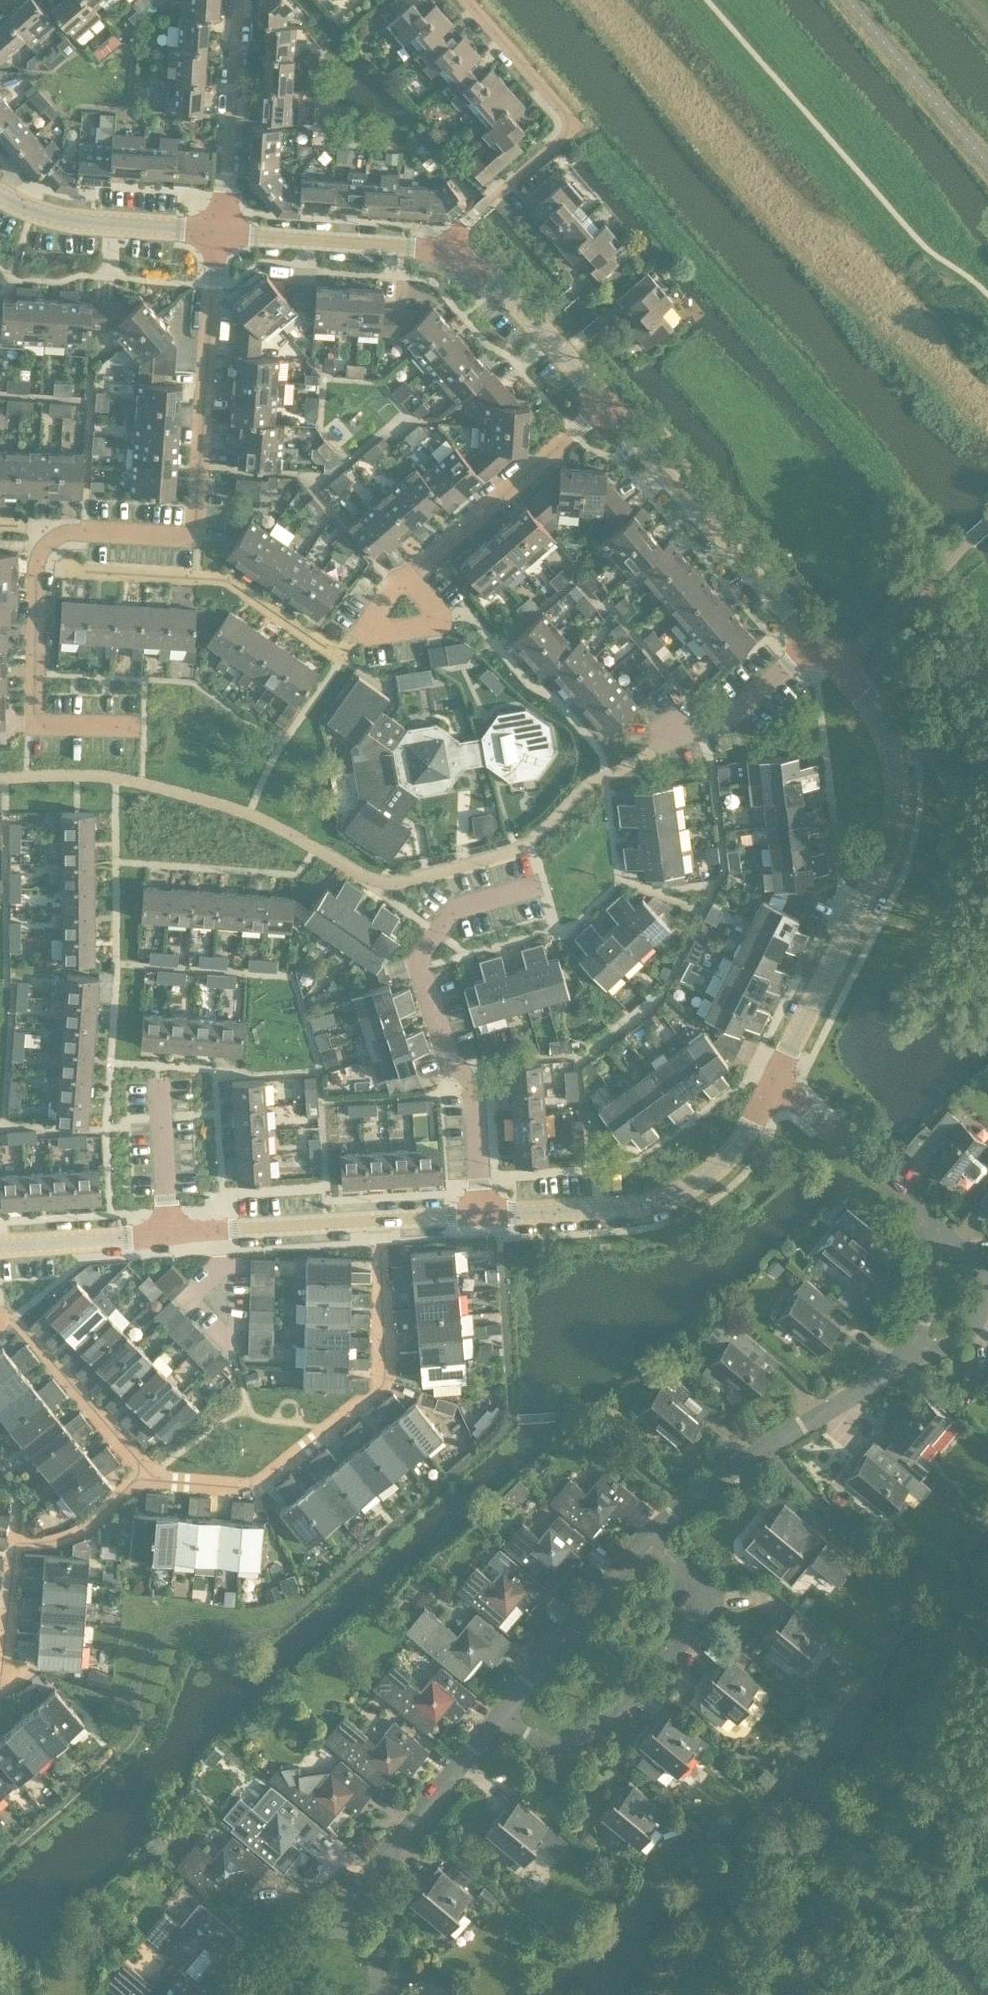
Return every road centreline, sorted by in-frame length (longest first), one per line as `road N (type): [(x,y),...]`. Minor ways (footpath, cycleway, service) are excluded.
road 1 (residential): [(46,543),(73,530),(195,538),(216,232)]
road 2 (tertiary): [(776,1080),(888,856),(896,819),(892,751),(877,715),(839,669)]
road 3 (residential): [(481,1216),(477,1111),(448,1059),(418,965),(456,907),(540,883)]
road 4 (residential): [(500,1714),(538,1746),(570,1752),(690,1635),(696,1576),(656,1524)]
road 5 (residential): [(46,543),(78,572),(226,581),(339,656),(361,634)]
road 6 (tertiary): [(481,1216),(628,1207),(684,1190),(718,1172),(776,1080)]
road 7 (residential): [(445,250),(475,213),(570,131),(570,117),(468,0)]
road 8 (tertiary): [(604,404),(813,641)]
road 9 (tertiary): [(167,1234),(481,1216)]
road 10 (residential): [(656,1524),(899,1362)]
road 11 (residential): [(136,728),(32,727),(35,572),(46,543)]
road 12 (residential): [(330,1924),(500,1714)]
road 13 (residential): [(408,574),(604,404)]
road 14 (residential): [(500,1714),(656,1524)]
road 15 (residential): [(216,232),(238,0)]
road 16 (tertiary): [(216,232),(445,250)]
road 17 (tertiary): [(445,250),(479,268),(604,404)]
road 18 (tertiary): [(0,192),(60,218),(216,232)]
road 19 (residential): [(930,1225),(776,1080)]
road 20 (residential): [(899,1362),(969,1334),(980,1319),(985,1288),(975,1263),(930,1225)]
road 21 (unclassified): [(839,669),(987,521)]
road 22 (residential): [(650,750),(729,717),(813,641)]
road 23 (tertiary): [(0,1246),(167,1234)]
road 24 (residential): [(167,1234),(157,1082)]
road 25 (residential): [(899,1362),(916,1332),(930,1225)]
road 26 (residential): [(408,574),(440,623),(361,634)]

